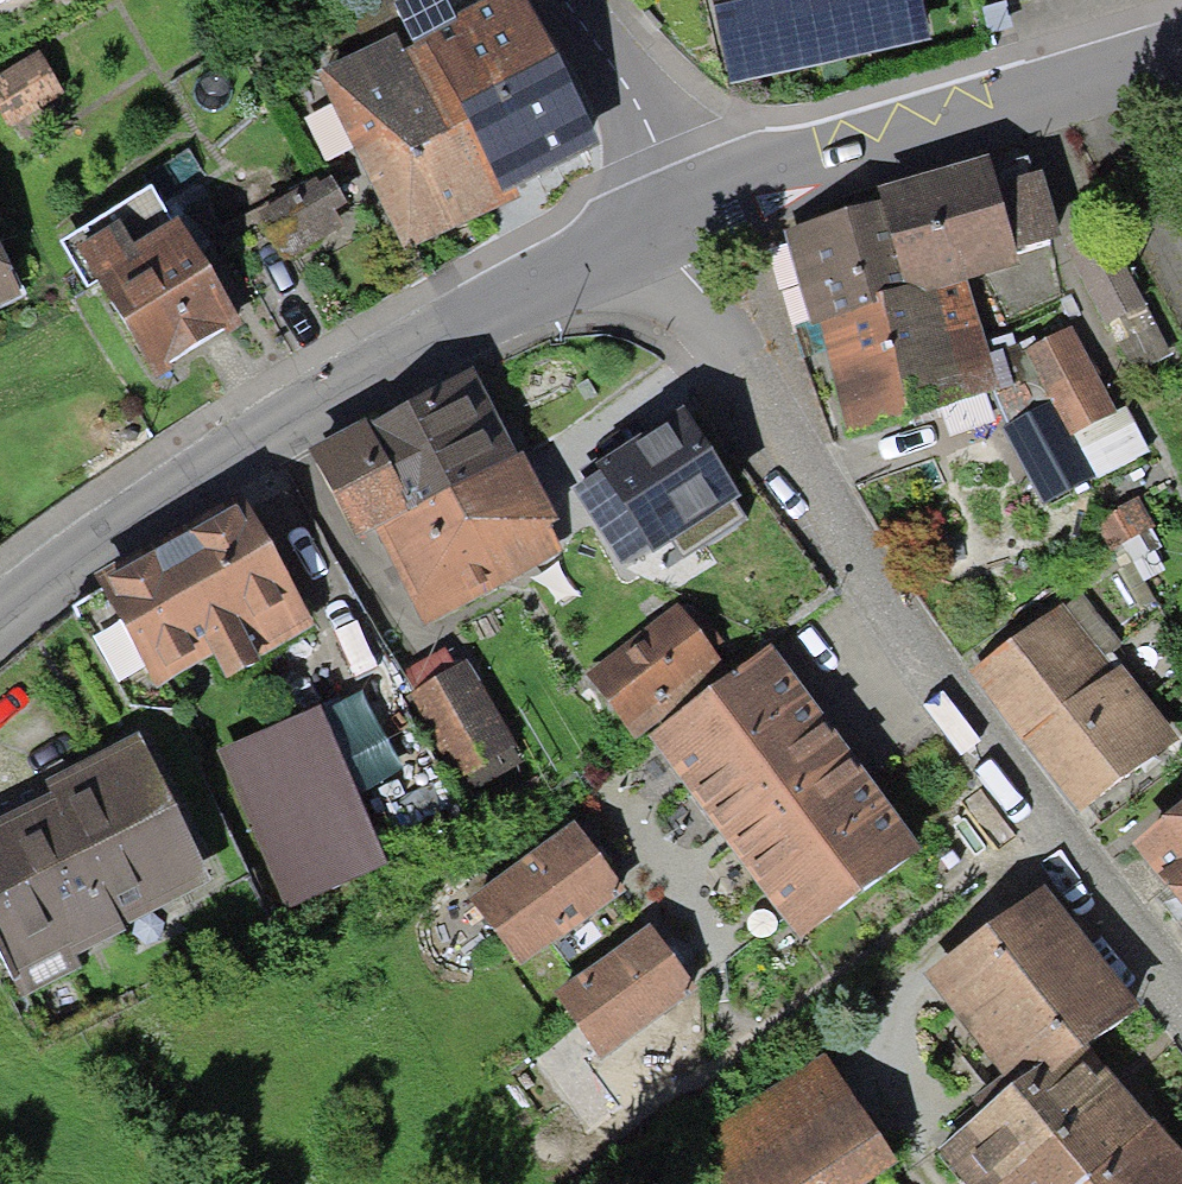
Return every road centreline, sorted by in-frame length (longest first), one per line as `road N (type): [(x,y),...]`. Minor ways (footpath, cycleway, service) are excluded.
road 1 (residential): [(668,220),(697,293),(936,679),(1181,1008)]
road 2 (residential): [(0,614),(208,464),(668,220)]
road 3 (residential): [(668,220),(799,165),(1181,53)]
road 4 (residential): [(668,220),(647,134),(601,44),(567,0)]

